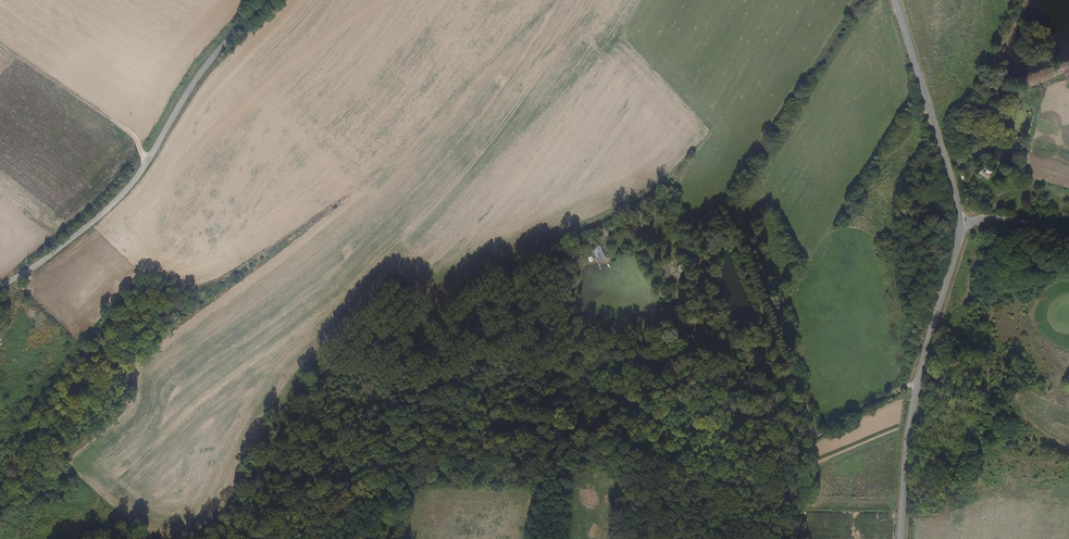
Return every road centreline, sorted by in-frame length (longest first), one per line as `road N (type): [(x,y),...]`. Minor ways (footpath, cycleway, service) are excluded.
road 1 (track): [(918,383),(812,434),(786,367),(768,350),(682,337),(672,254),(655,240)]
road 2 (unclassified): [(47,254),(125,188),(204,63),(263,0)]
road 3 (tertiary): [(900,538),(918,383),(960,224)]
road 4 (tertiary): [(960,224),(896,0)]
road 5 (track): [(145,159),(115,125),(0,47)]

